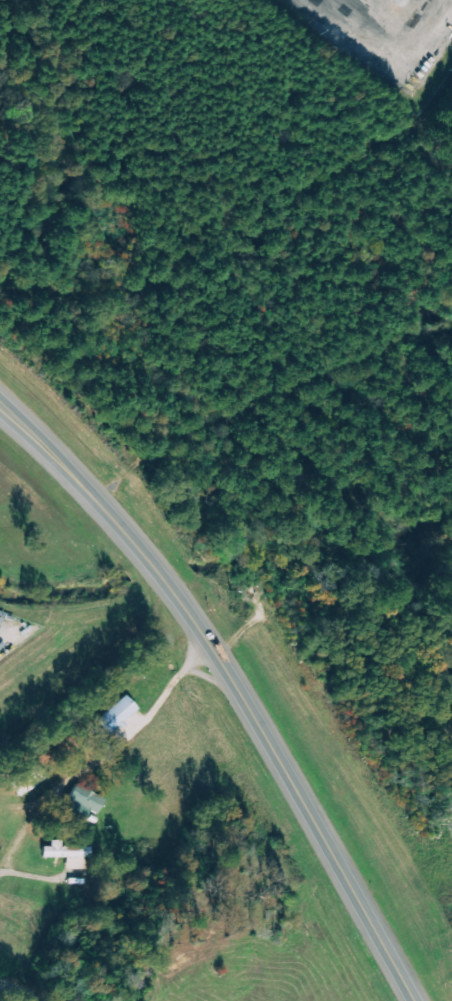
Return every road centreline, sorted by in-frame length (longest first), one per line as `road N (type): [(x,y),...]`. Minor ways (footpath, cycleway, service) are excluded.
road 1 (primary): [(425,1000),(172,584),(0,399)]

